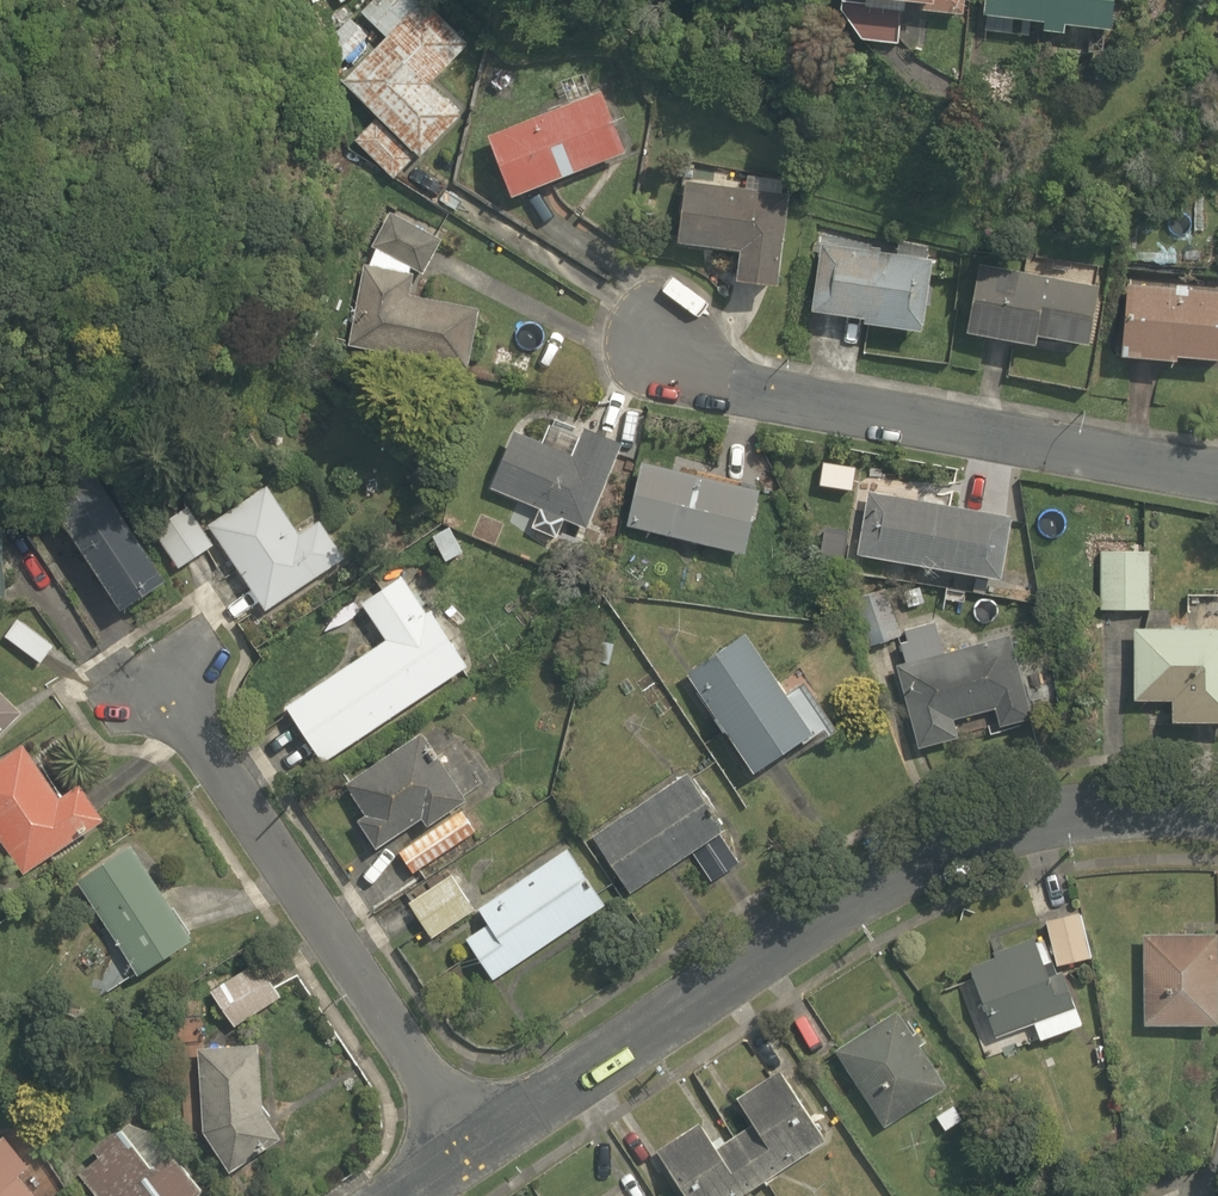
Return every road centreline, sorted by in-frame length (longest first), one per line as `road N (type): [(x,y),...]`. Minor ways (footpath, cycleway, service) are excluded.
road 1 (residential): [(459,1149),(877,888),(1060,817),(1217,803)]
road 2 (residential): [(1217,479),(775,395),(701,361)]
road 3 (residential): [(459,1149),(181,697)]

